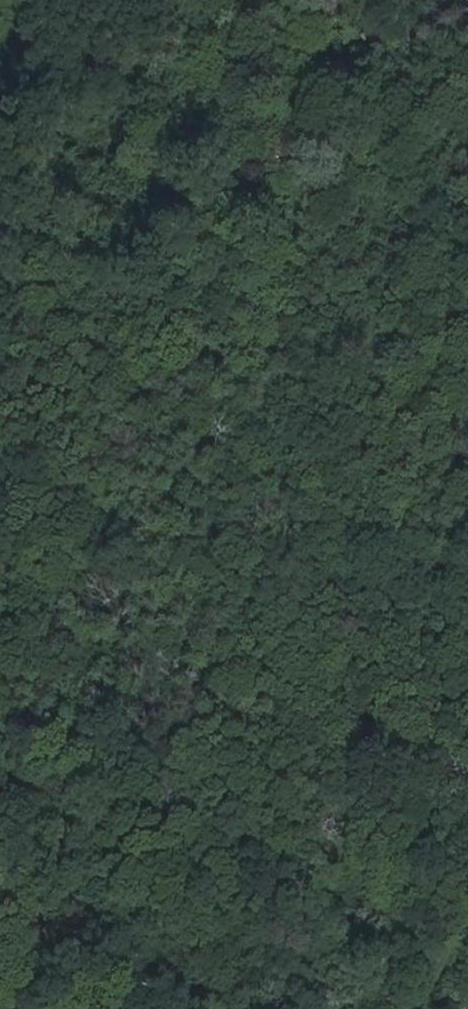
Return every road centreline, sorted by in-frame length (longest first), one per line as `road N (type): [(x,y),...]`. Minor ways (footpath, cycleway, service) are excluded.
road 1 (unclassified): [(0,215),(280,156),(304,187),(277,226),(266,372),(288,438),(267,568),(338,687),(451,763),(467,823)]
road 2 (unclassified): [(467,869),(401,972),(389,1008)]

